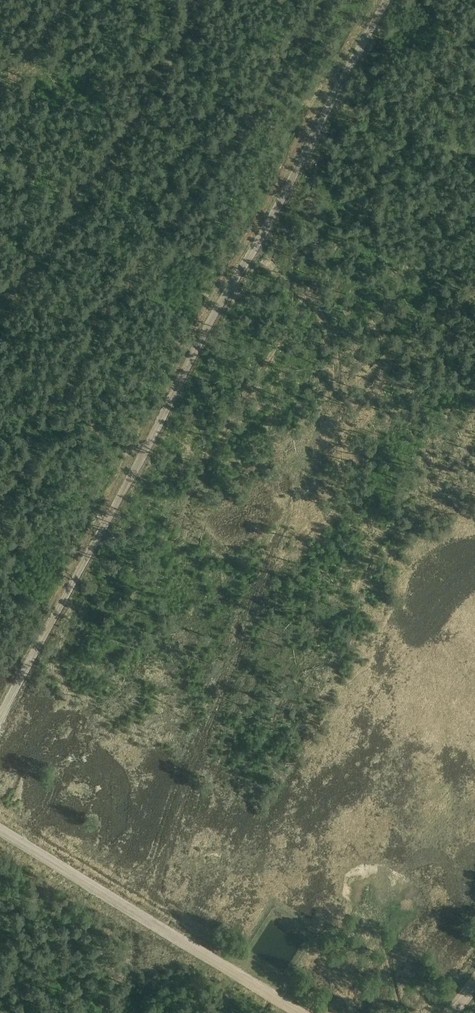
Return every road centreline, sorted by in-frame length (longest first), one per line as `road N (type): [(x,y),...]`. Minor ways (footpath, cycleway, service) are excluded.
road 1 (track): [(0,822),(313,1012)]

